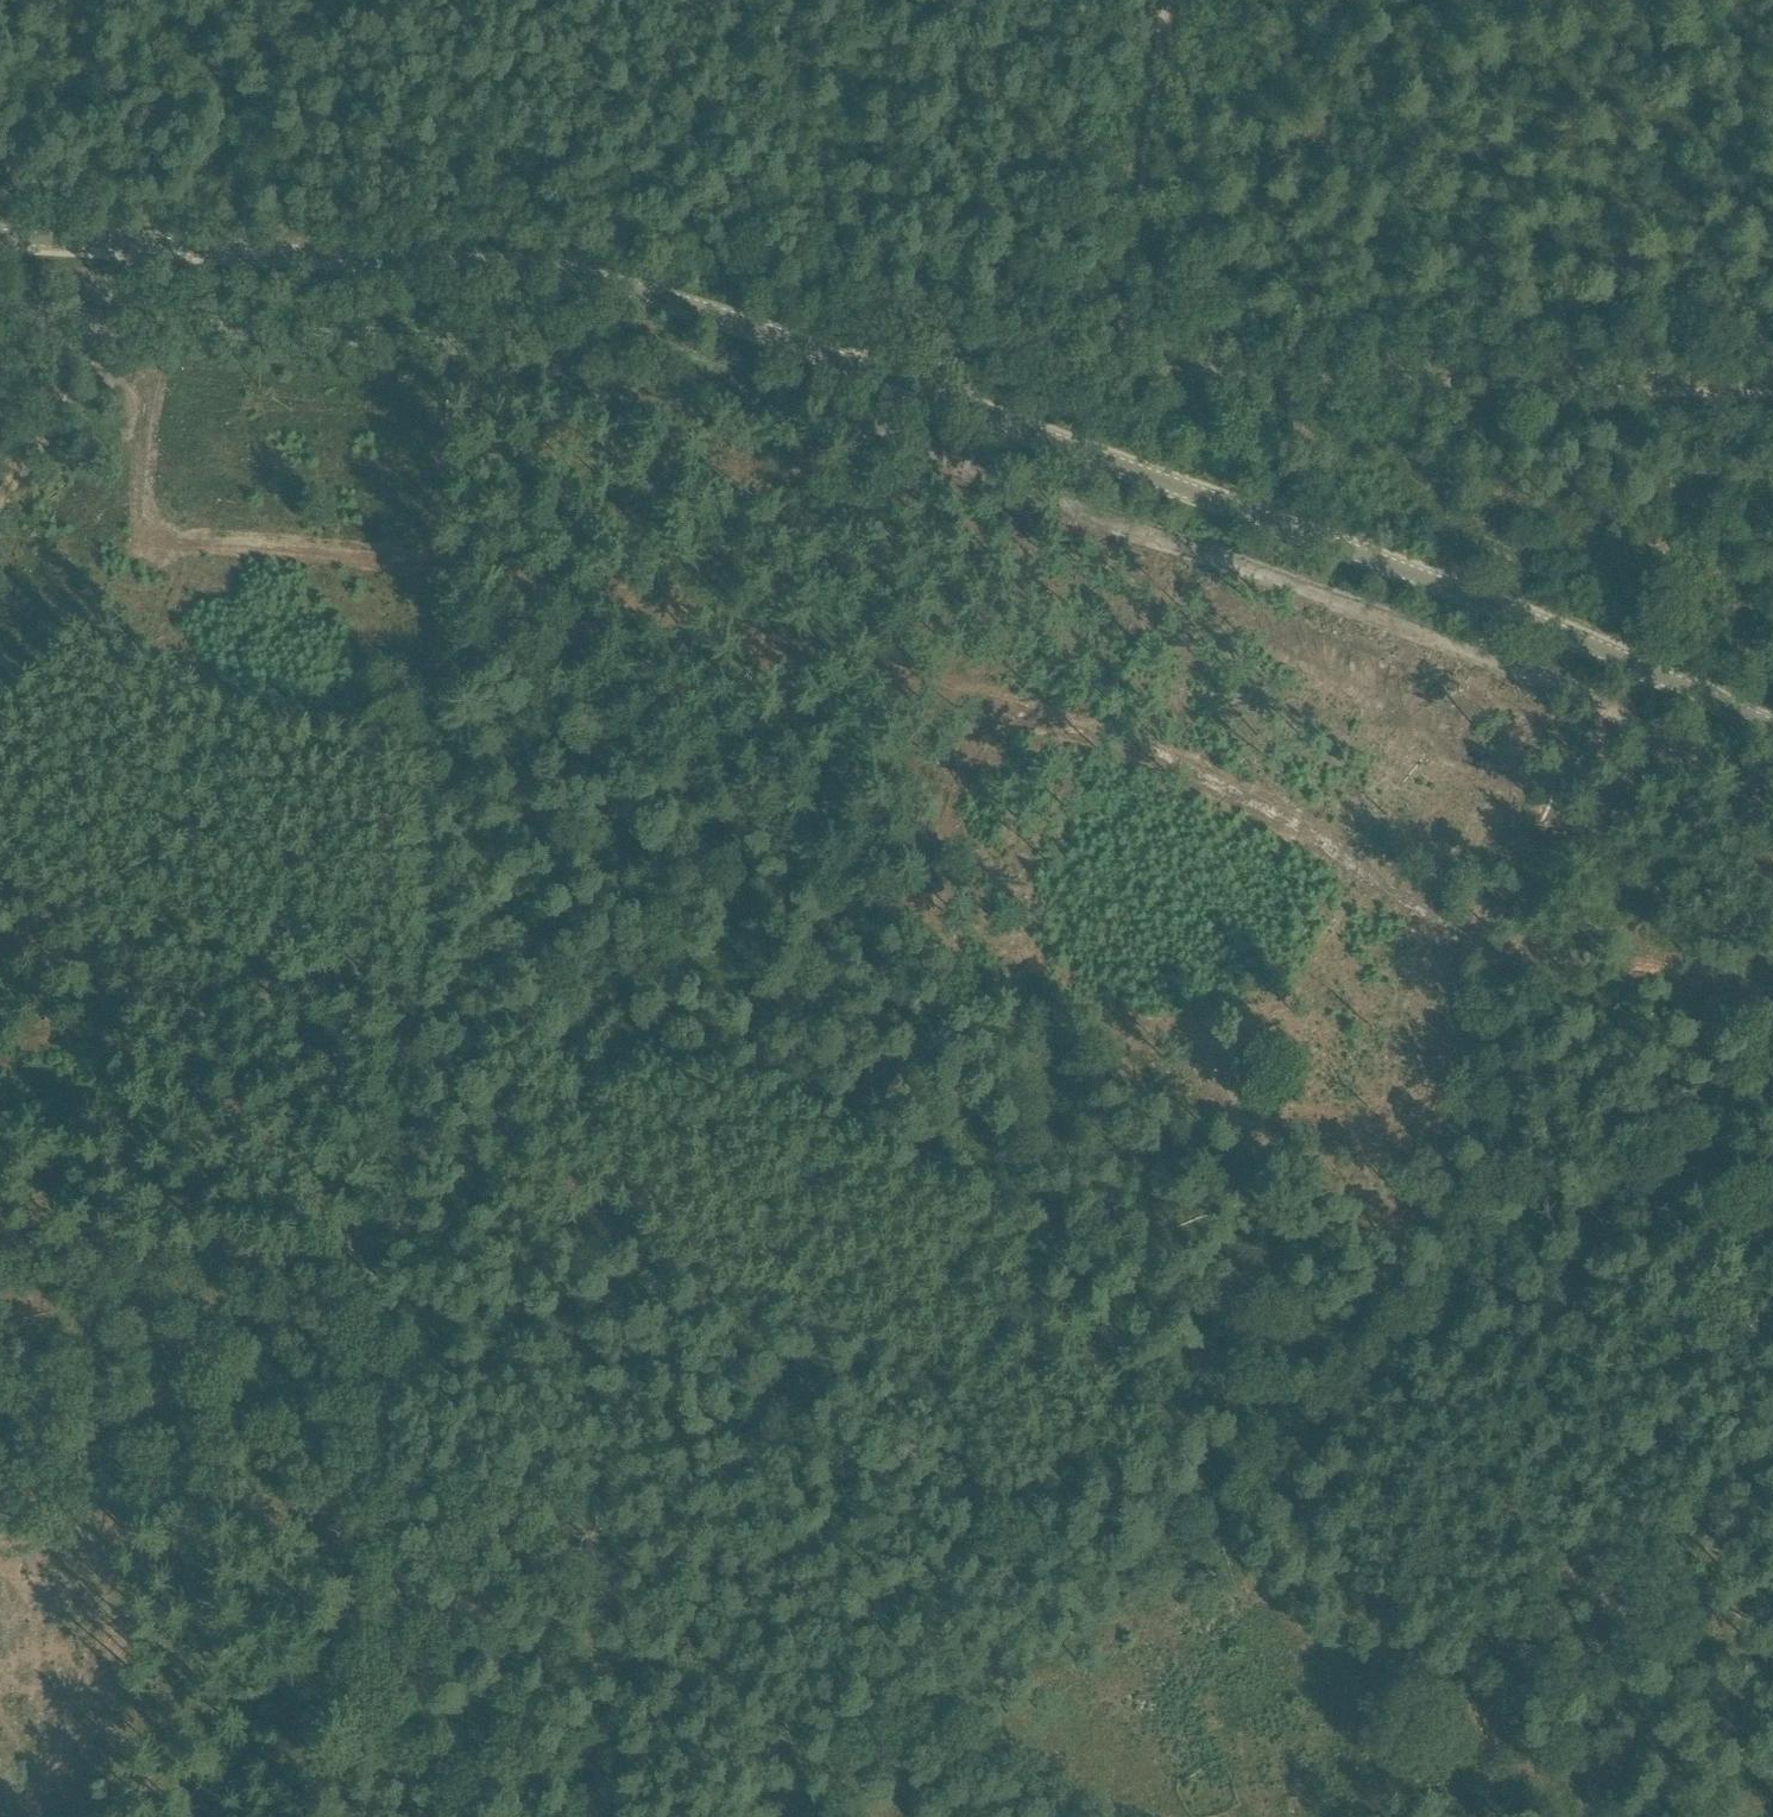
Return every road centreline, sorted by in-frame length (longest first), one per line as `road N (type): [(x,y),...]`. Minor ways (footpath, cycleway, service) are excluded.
road 1 (tertiary): [(1772,739),(895,368),(620,281),(538,269),(0,241)]
road 2 (track): [(1121,362),(1772,395)]
road 3 (track): [(1171,0),(1121,362)]
road 4 (track): [(895,368),(1121,362)]

